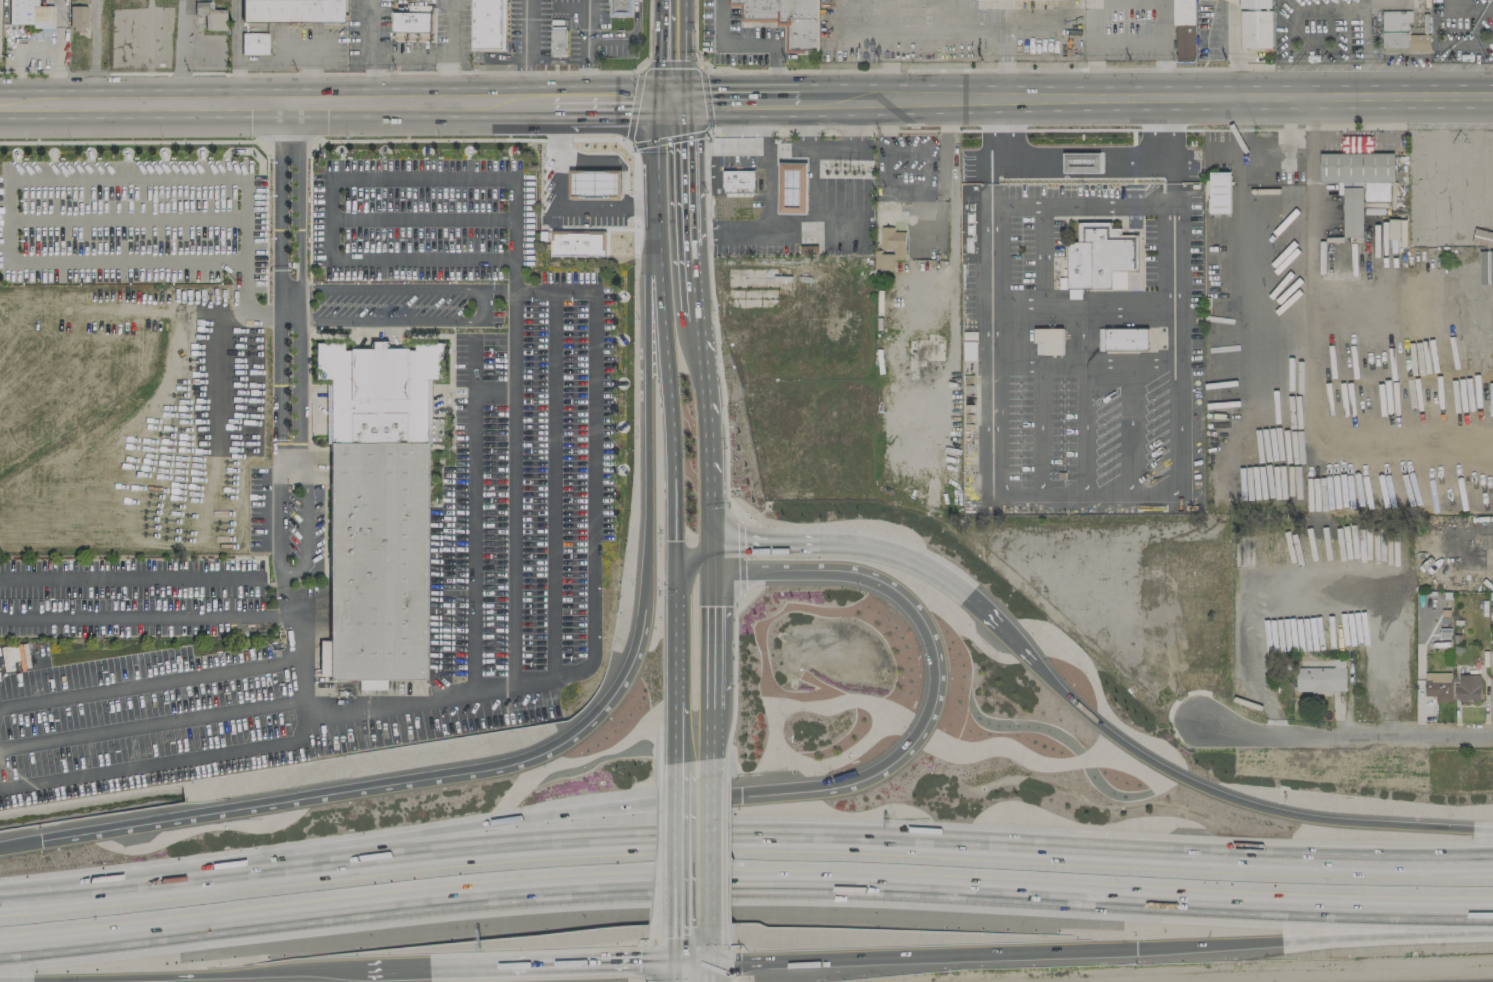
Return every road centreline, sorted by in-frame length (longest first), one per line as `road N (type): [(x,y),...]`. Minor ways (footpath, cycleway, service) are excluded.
road 1 (motorway): [(0,948),(450,900),(752,883),(1492,912)]
road 2 (motorway): [(1492,863),(742,839),(0,896)]
road 3 (motorway): [(713,573),(829,572),(871,578),(898,596),(932,647),(935,676),(929,711),(911,742),(876,772),(831,788),(445,829),(122,886)]
road 4 (motorway): [(655,234),(643,277),(645,605),(637,652),(617,691),(585,724),(554,746),(496,766),(0,849)]
road 5 (secondary): [(849,100),(1492,93)]
road 6 (secondary): [(668,104),(649,141),(679,705)]
road 7 (motorway): [(1187,782),(1108,735),(1004,632),(909,562),(862,550),(674,554)]
road 8 (secondary): [(0,107),(525,102)]
road 9 (motorway): [(752,960),(1135,949)]
road 10 (motorway): [(0,981),(367,972)]
road 11 (motorway): [(1135,949),(1492,935)]
road 12 (motorway): [(1492,831),(1257,809),(1187,782)]
road 13 (motorway): [(367,972),(676,960)]
road 14 (residential): [(1197,722),(1239,734),(1492,737)]
road 15 (secondary): [(696,337),(687,138),(668,104)]
road 16 (secondary): [(680,758),(677,925)]
road 17 (secondary): [(709,925),(711,758)]
road 18 (secondary): [(711,710),(713,573)]
road 19 (secondary): [(707,473),(696,337)]

